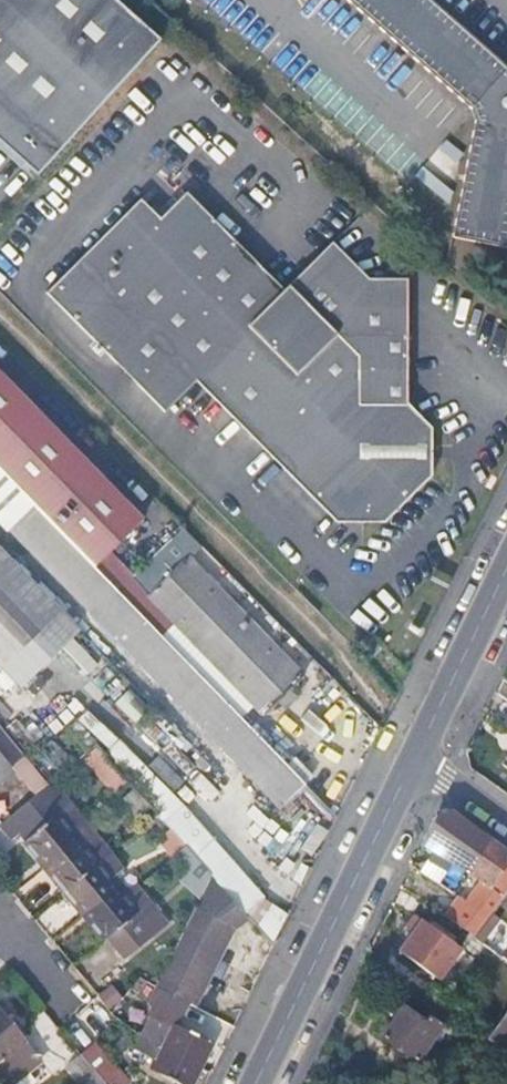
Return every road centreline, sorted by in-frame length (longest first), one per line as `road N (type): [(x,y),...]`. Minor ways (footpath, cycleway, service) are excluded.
road 1 (tertiary): [(256,1083),(415,758)]
road 2 (tertiary): [(415,758),(506,568)]

